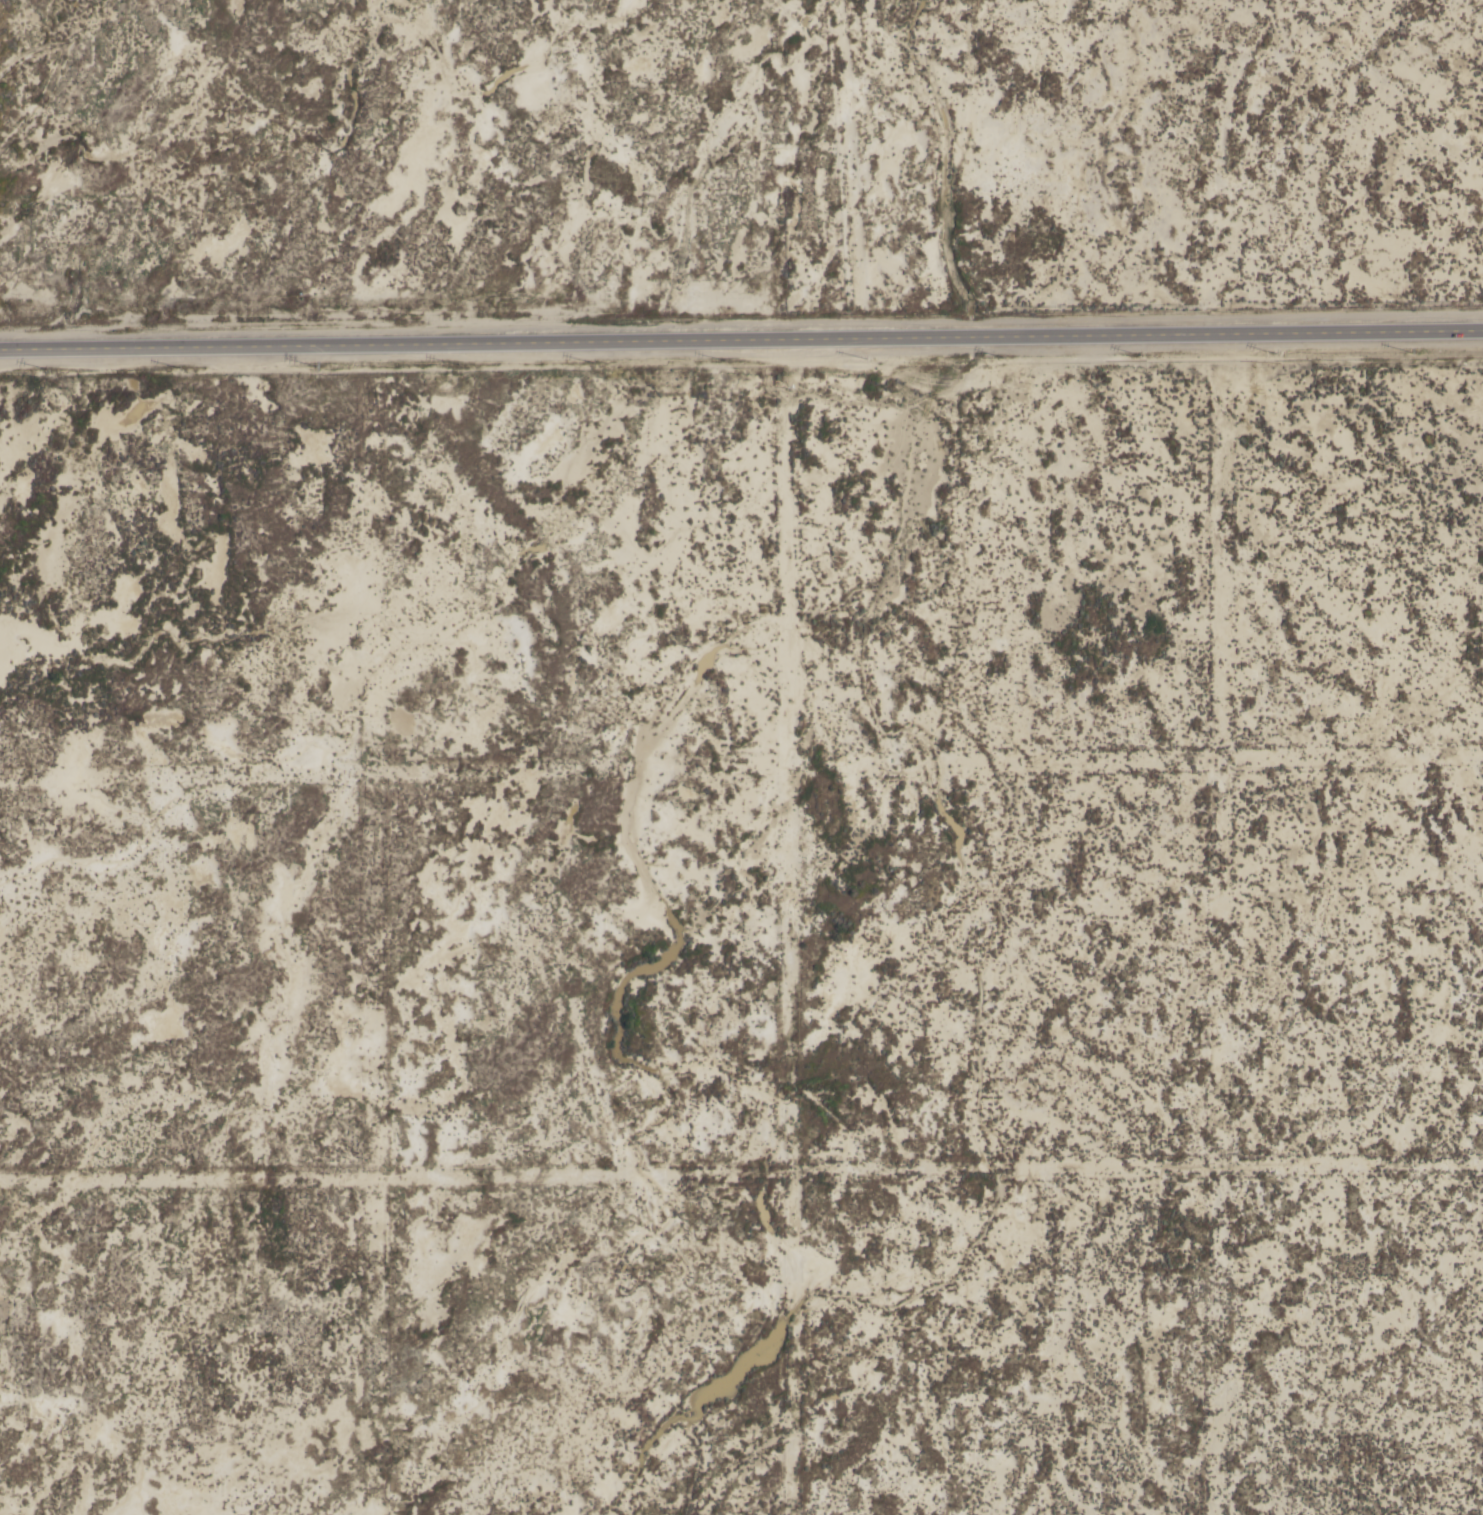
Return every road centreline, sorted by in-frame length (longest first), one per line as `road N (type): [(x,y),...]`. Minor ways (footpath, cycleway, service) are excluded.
road 1 (tertiary): [(1482,335),(0,352)]

